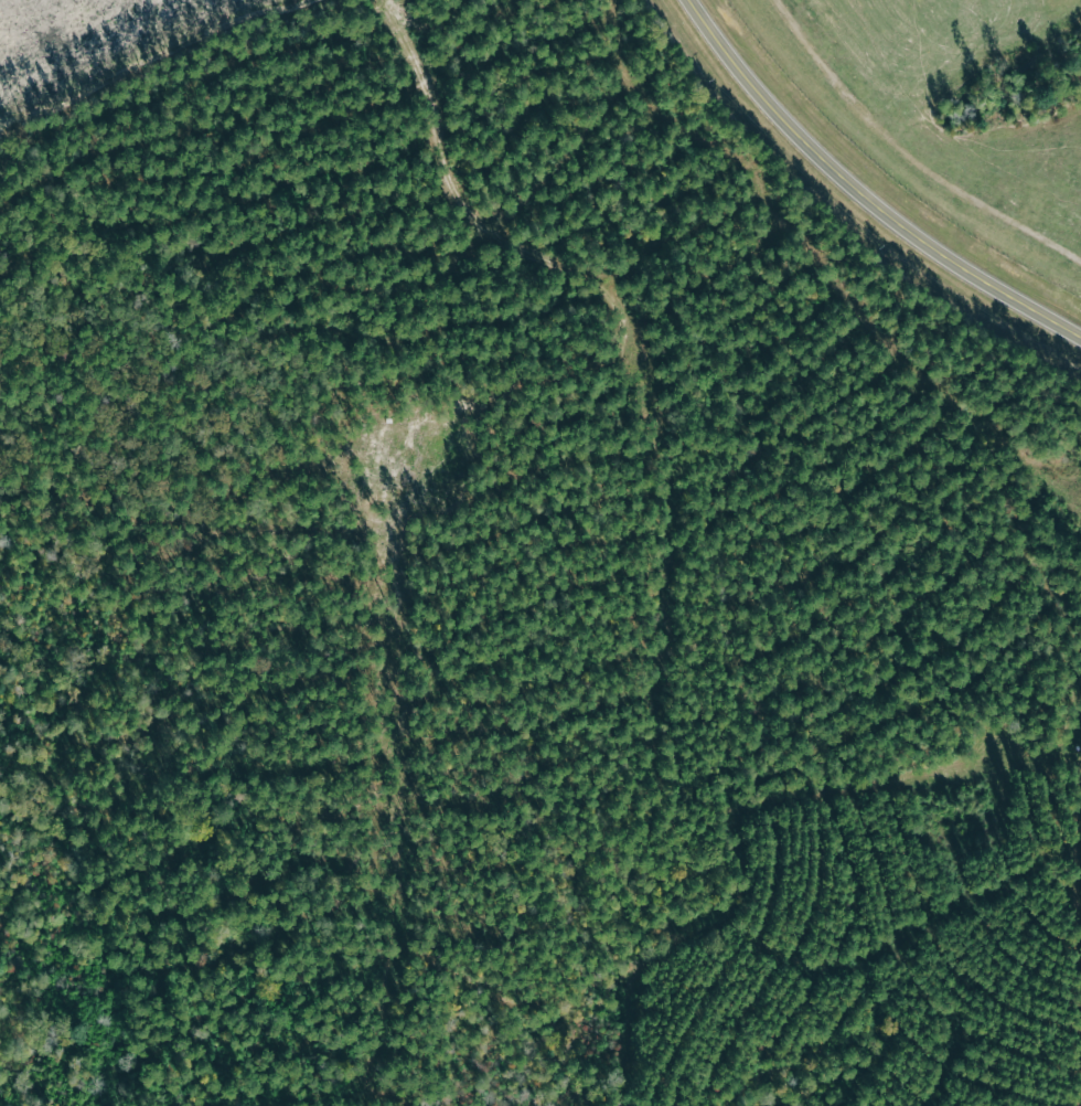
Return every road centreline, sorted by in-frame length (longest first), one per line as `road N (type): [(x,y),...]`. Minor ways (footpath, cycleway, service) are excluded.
road 1 (tertiary): [(689,0),(751,83),(839,176),(946,258),(1080,339)]

